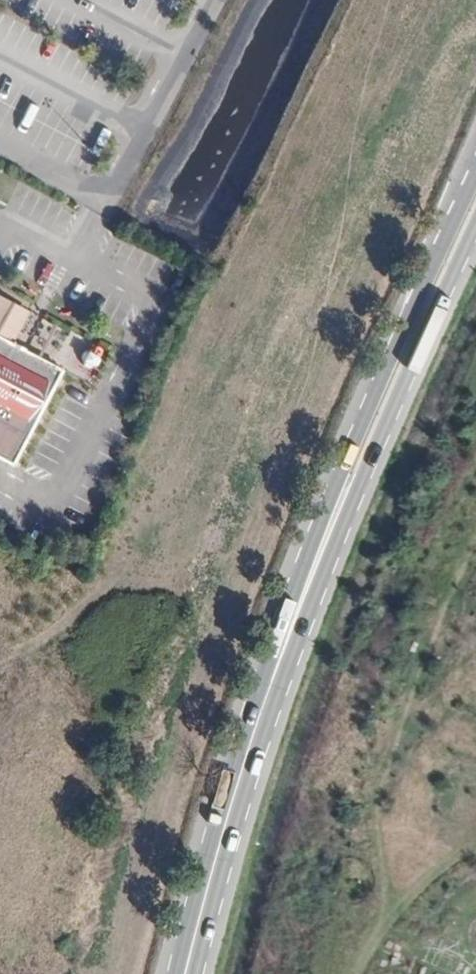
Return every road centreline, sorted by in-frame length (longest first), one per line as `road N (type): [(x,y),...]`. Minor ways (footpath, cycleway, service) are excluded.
road 1 (primary): [(475,161),(312,522),(228,772),(171,973)]
road 2 (primary): [(219,973),(347,560),(475,270)]
road 3 (primary): [(185,973),(274,671),(341,498)]
road 4 (primary): [(475,179),(341,498)]
road 5 (primary): [(341,498),(475,225)]

